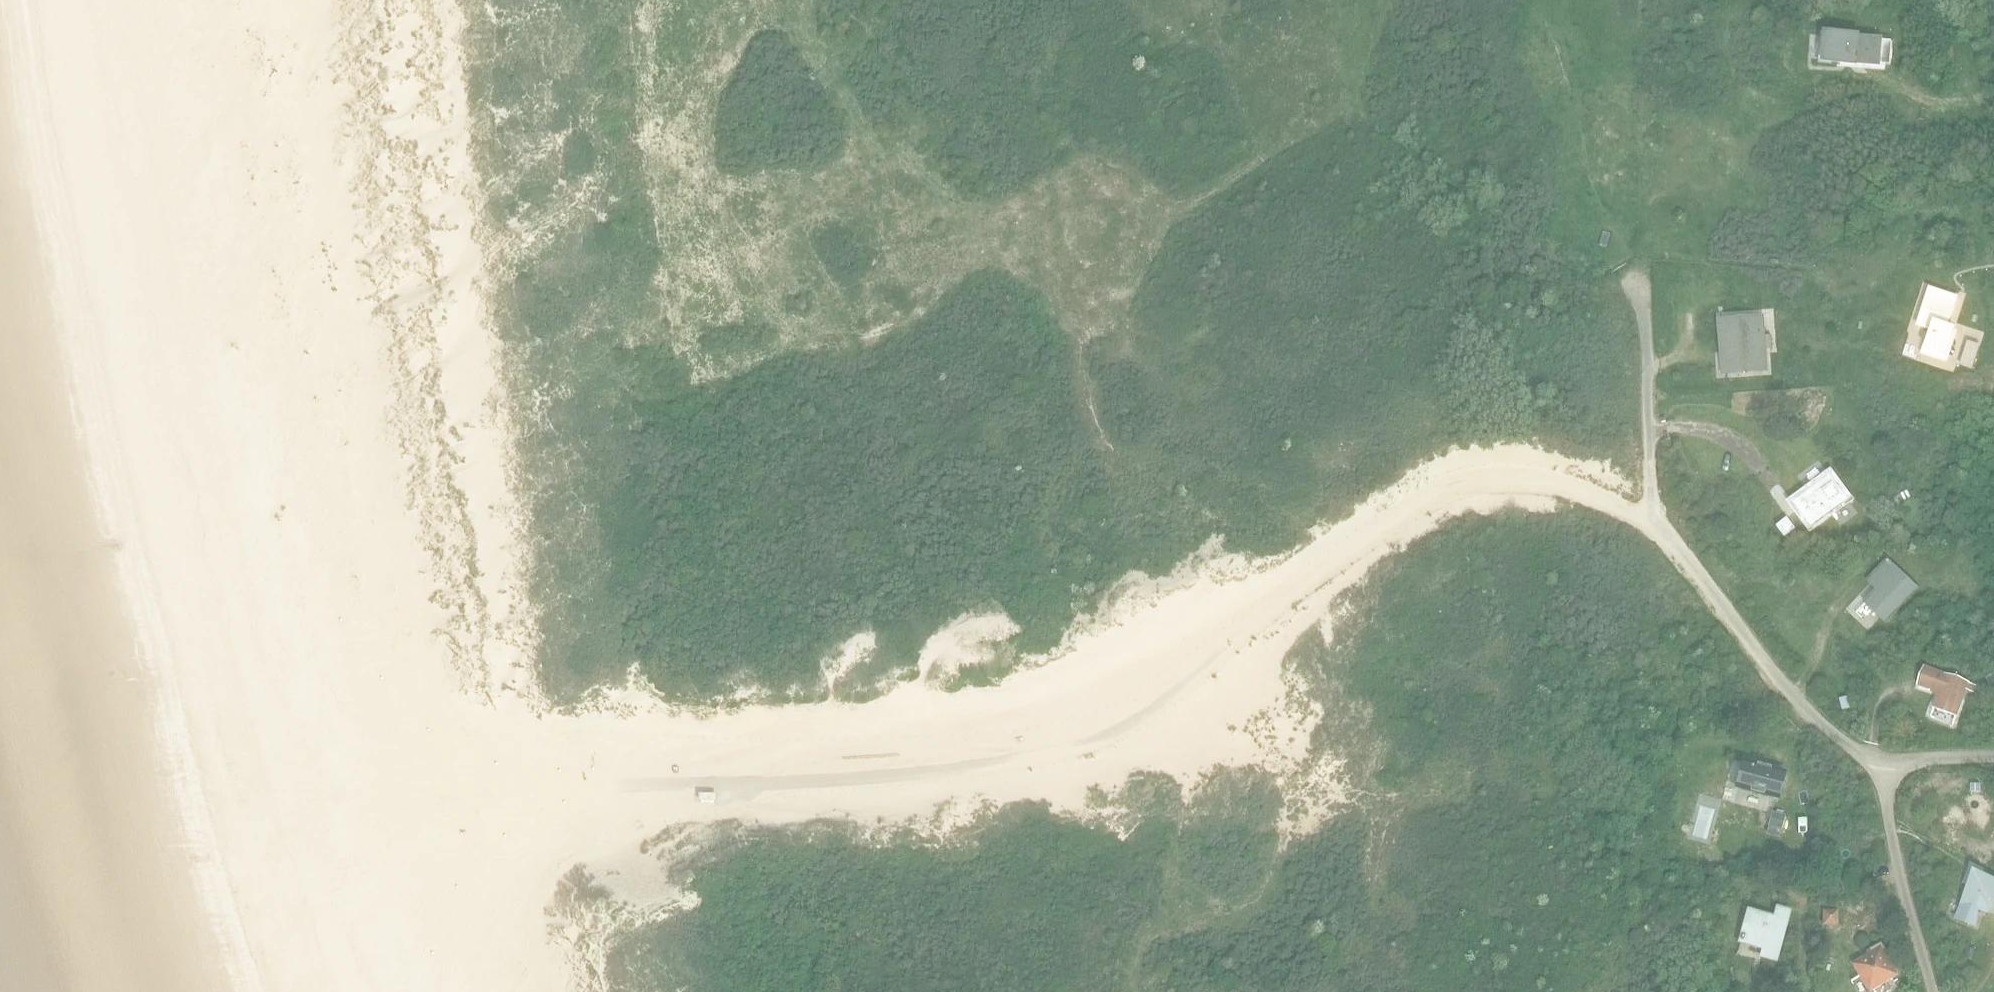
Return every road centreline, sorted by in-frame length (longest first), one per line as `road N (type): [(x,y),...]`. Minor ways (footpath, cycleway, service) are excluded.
road 1 (unclassified): [(1885,770),(1809,713),(1651,519),(1639,291)]
road 2 (unclassified): [(1932,991),(1899,873),(1885,770)]

